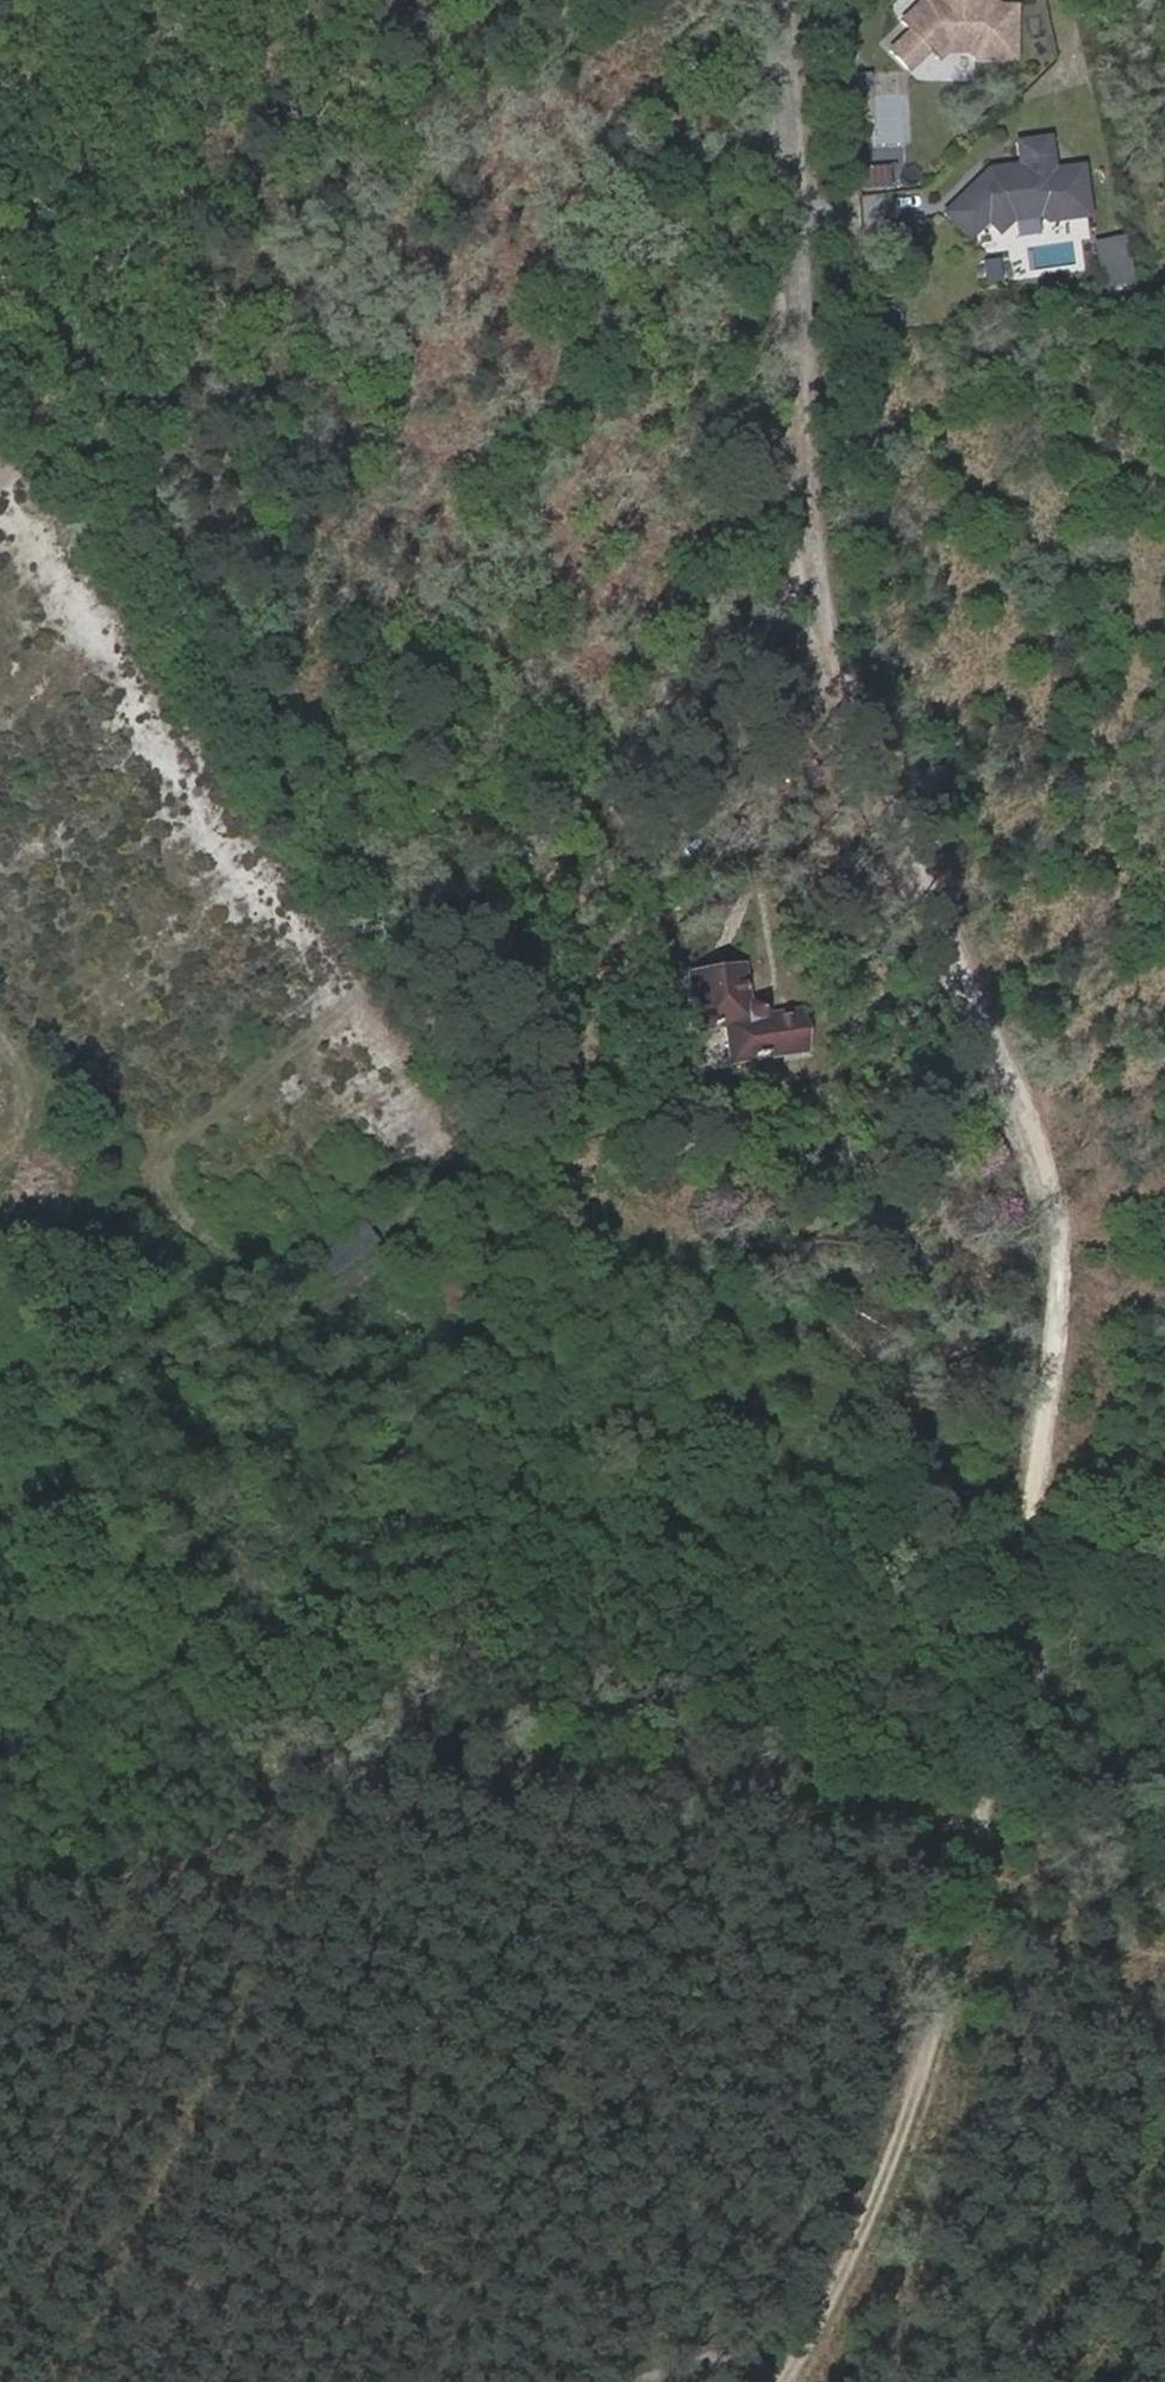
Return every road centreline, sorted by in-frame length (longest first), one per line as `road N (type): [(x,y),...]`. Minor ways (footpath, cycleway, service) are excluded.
road 1 (track): [(775,0),(791,452),(814,610),(835,701),(1060,1220),(1064,1280),(1036,1537),(930,2088),(826,2331),(794,2381)]
road 2 (track): [(799,532),(749,577),(513,881),(376,975)]

